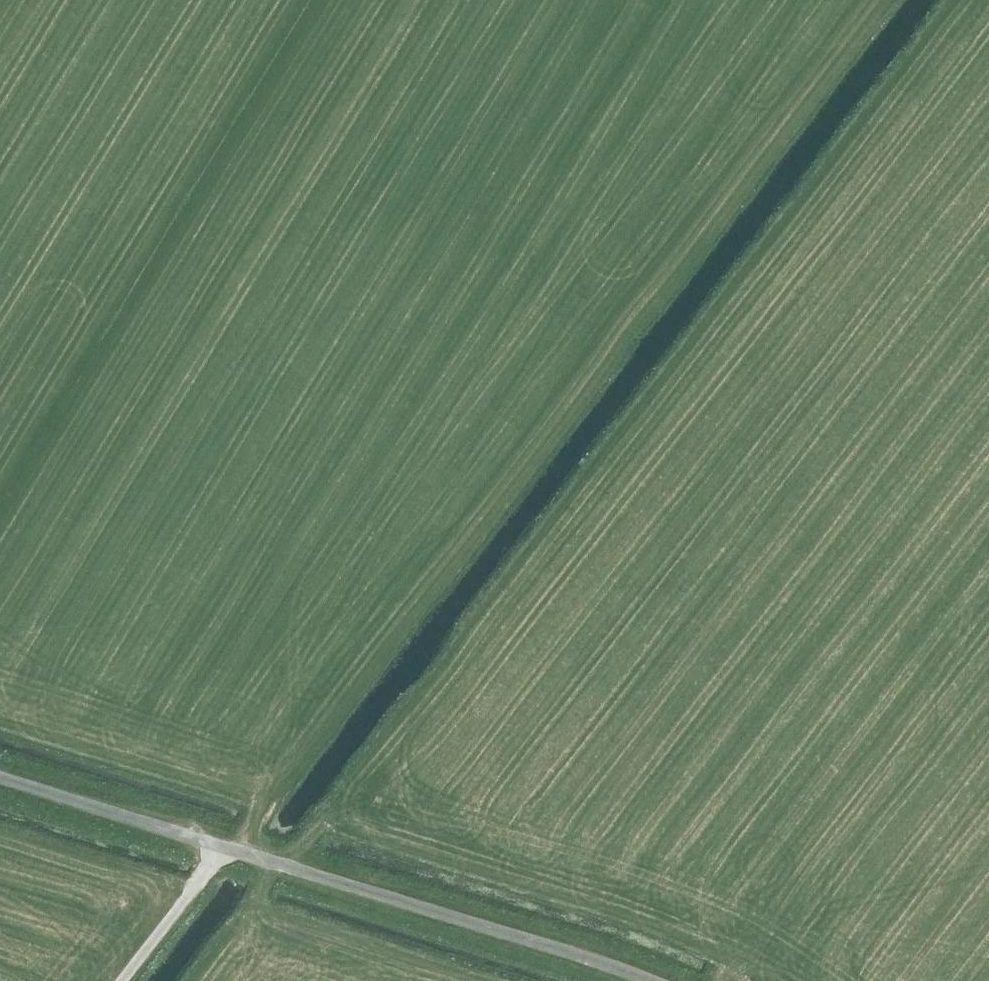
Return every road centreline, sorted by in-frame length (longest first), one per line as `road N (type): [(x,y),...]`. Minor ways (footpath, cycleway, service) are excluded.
road 1 (track): [(0,777),(651,980)]
road 2 (track): [(121,980),(223,846)]

